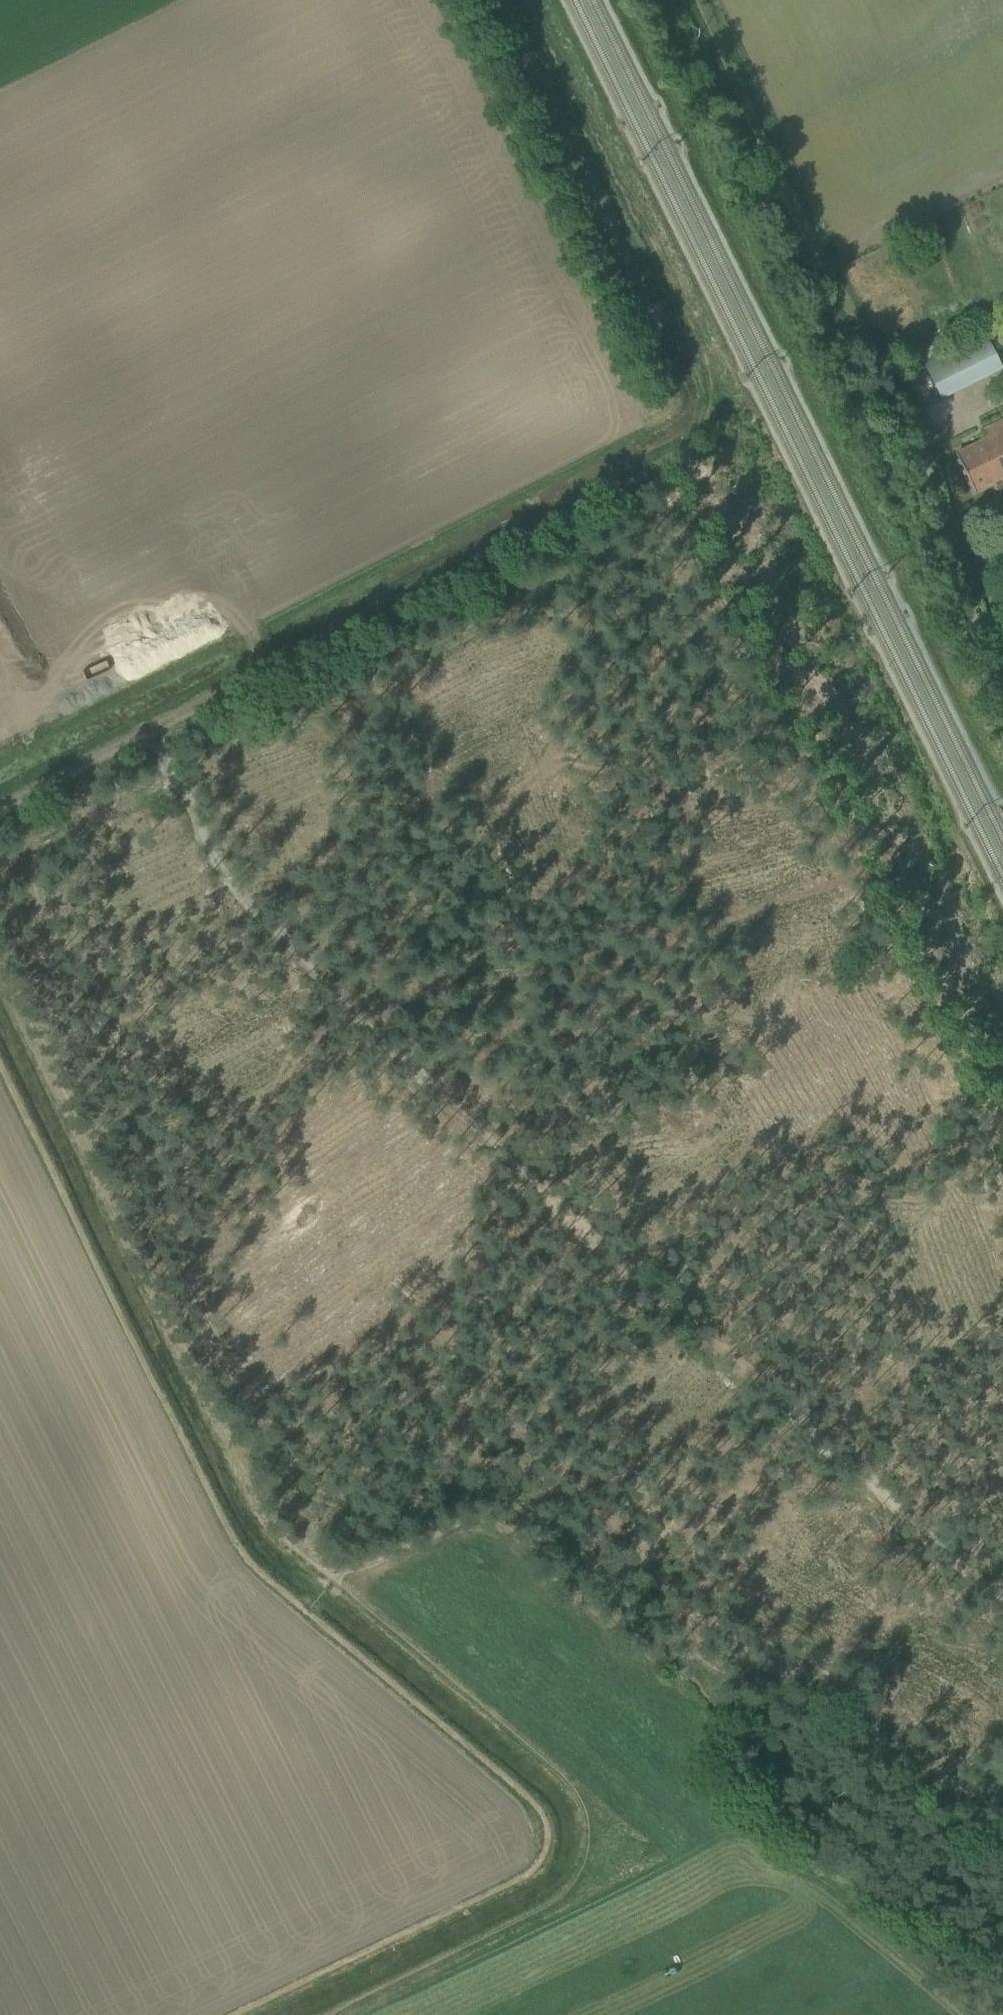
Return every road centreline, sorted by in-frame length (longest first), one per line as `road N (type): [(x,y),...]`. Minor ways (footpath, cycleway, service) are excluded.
road 1 (track): [(870,359),(700,0)]
road 2 (unclassified): [(1002,664),(942,536),(924,441),(870,359)]
road 3 (track): [(155,722),(0,802)]

